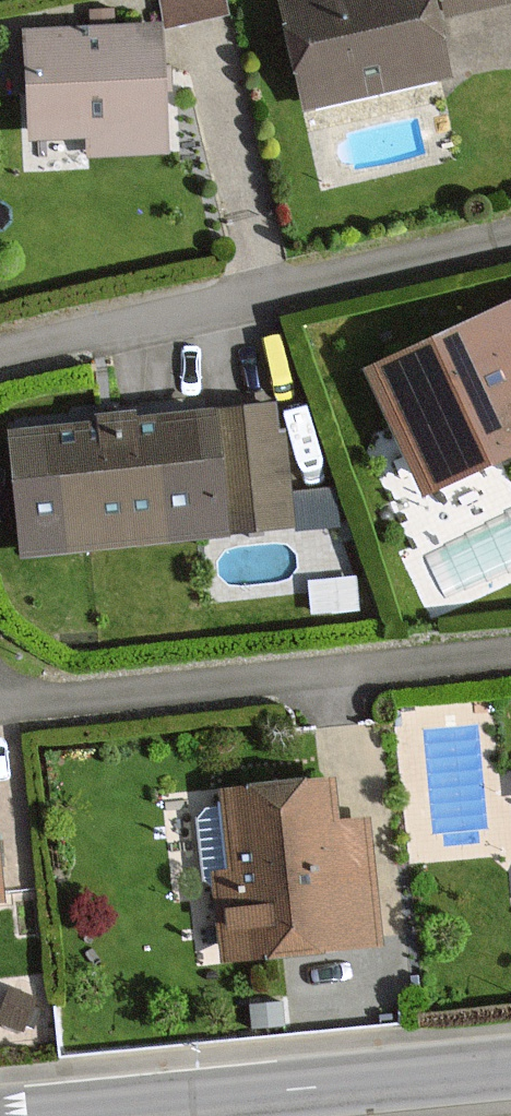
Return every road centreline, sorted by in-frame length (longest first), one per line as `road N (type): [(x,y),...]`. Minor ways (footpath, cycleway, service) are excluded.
road 1 (residential): [(510,236),(0,355)]
road 2 (residential): [(510,649),(0,705)]
road 3 (tertiary): [(510,1065),(20,1115)]

